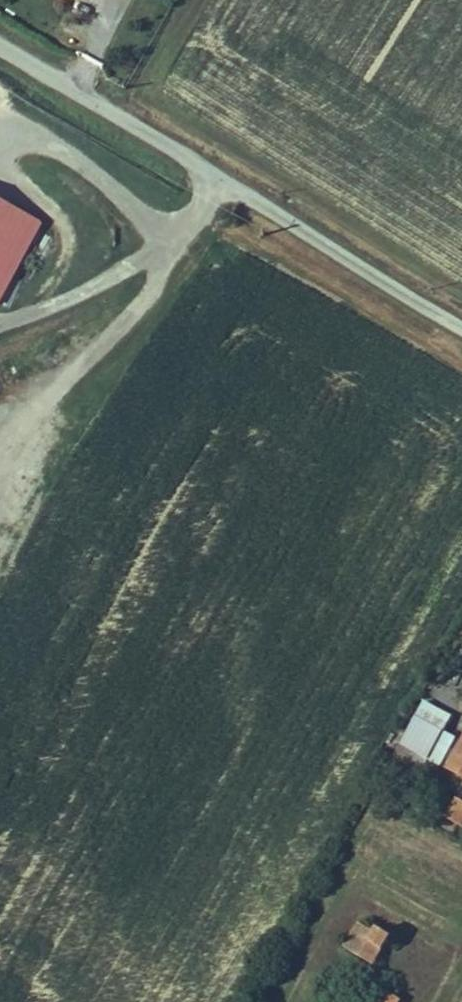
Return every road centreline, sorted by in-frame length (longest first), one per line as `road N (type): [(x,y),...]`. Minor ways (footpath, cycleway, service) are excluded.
road 1 (unclassified): [(217,182),(461,323)]
road 2 (residential): [(217,182),(169,235),(115,272),(0,327)]
road 3 (unclassified): [(0,57),(217,182)]

